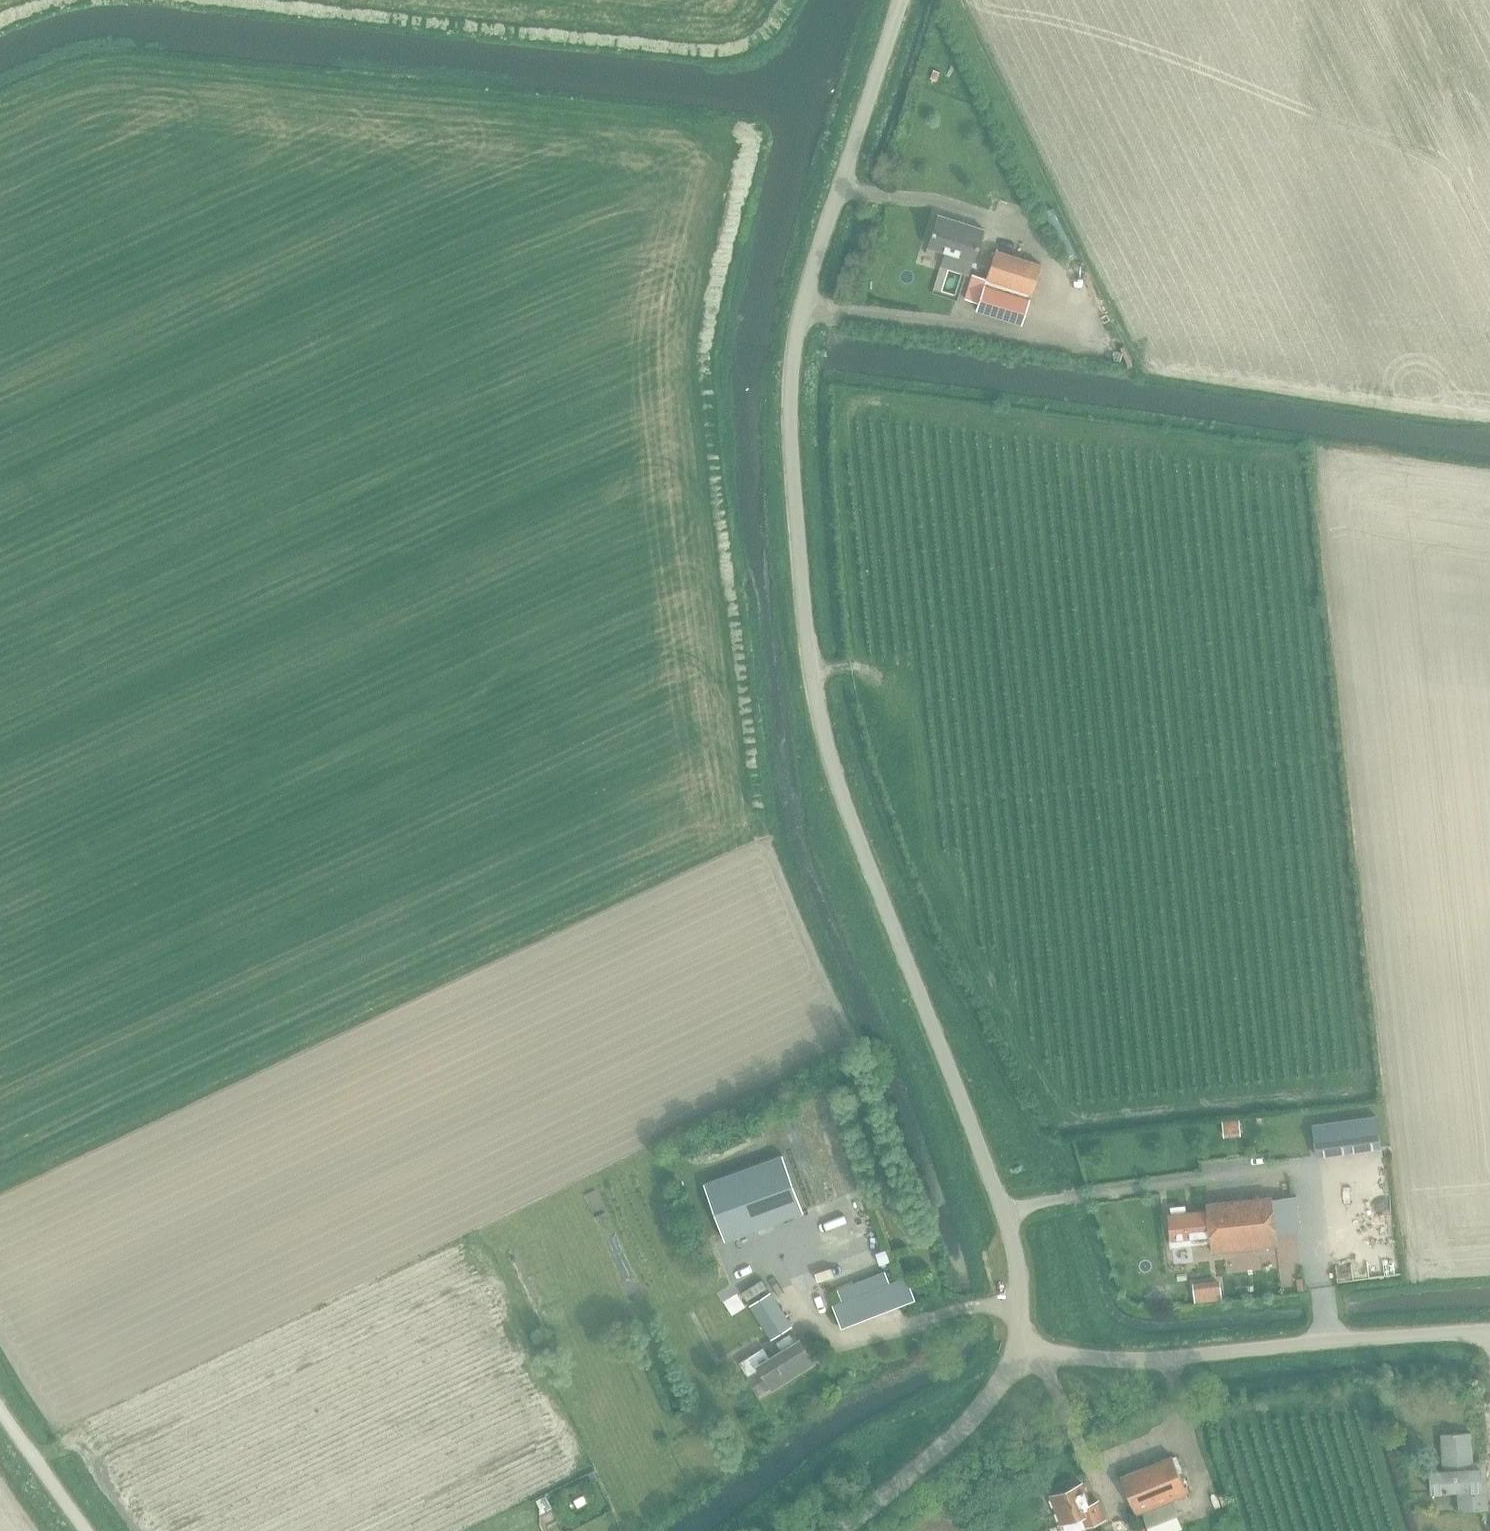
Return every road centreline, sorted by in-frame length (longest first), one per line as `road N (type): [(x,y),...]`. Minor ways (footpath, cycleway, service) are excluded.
road 1 (unclassified): [(1023,1346),(1007,1213),(859,843),(824,739),(810,664),(791,450),(794,340),(900,0)]
road 2 (unclassified): [(1023,1346),(1178,1361),(1352,1338),(1489,1331)]
road 3 (unclassified): [(840,1530),(944,1446),(1023,1346)]
road 4 (unclassified): [(86,1530),(0,1411)]

